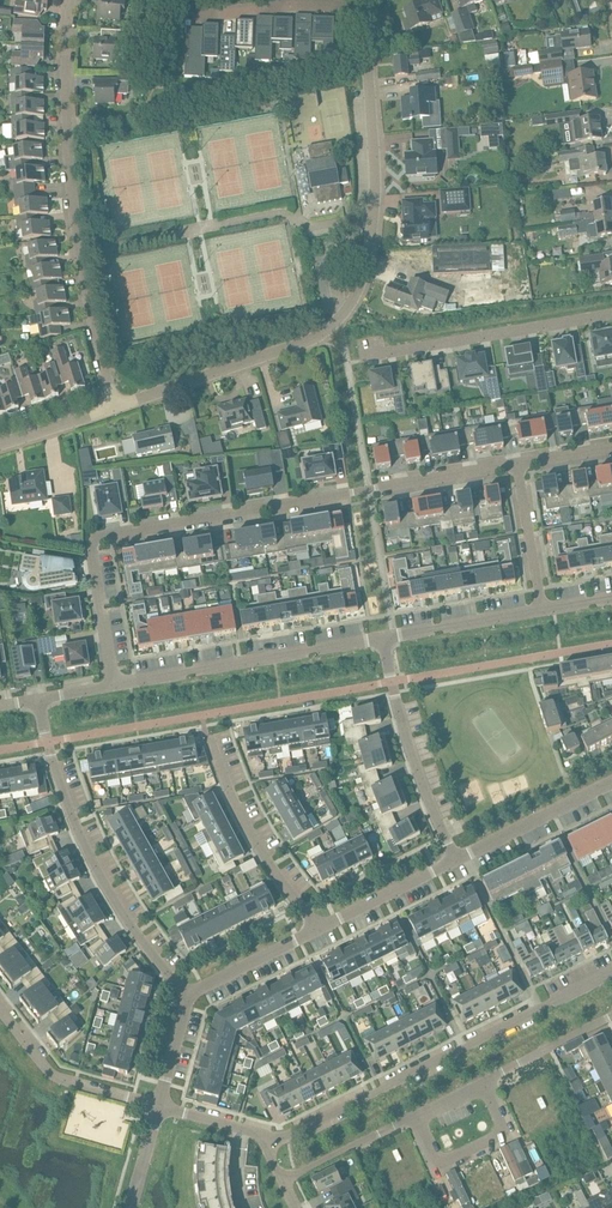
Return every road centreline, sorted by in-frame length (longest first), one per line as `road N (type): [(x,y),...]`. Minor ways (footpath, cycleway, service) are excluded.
road 1 (residential): [(115,689),(92,554),(102,540),(519,465)]
road 2 (residential): [(109,404),(64,201),(59,81),(67,0)]
road 3 (residential): [(266,1140),(287,1137),(611,974)]
road 4 (unclassified): [(109,404),(301,339),(333,320),(369,254),(375,203)]
road 5 (residential): [(188,997),(106,890),(74,817),(40,701)]
road 6 (residential): [(385,640),(115,689)]
road 7 (residential): [(364,358),(611,317)]
road 8 (residential): [(385,640),(412,755),(457,861)]
road 9 (residential): [(214,755),(257,845),(319,929)]
road 10 (residential): [(0,1005),(53,1076),(159,1106)]
road 11 (residential): [(186,18),(329,5),(368,21)]
road 12 (residential): [(416,1115),(440,1165),(504,1136),(480,1083)]
road 13 (residential): [(375,203),(368,21)]
road 14 (residential): [(611,785),(457,861)]
road 15 (residential): [(544,611),(385,640)]
road 16 (residential): [(457,861),(319,929)]
road 17 (residential): [(416,1115),(284,1184)]
road 18 (residential): [(519,465),(544,611)]
road 19 (residential): [(319,929),(188,997)]
road 20 (residential): [(611,1016),(480,1083)]

